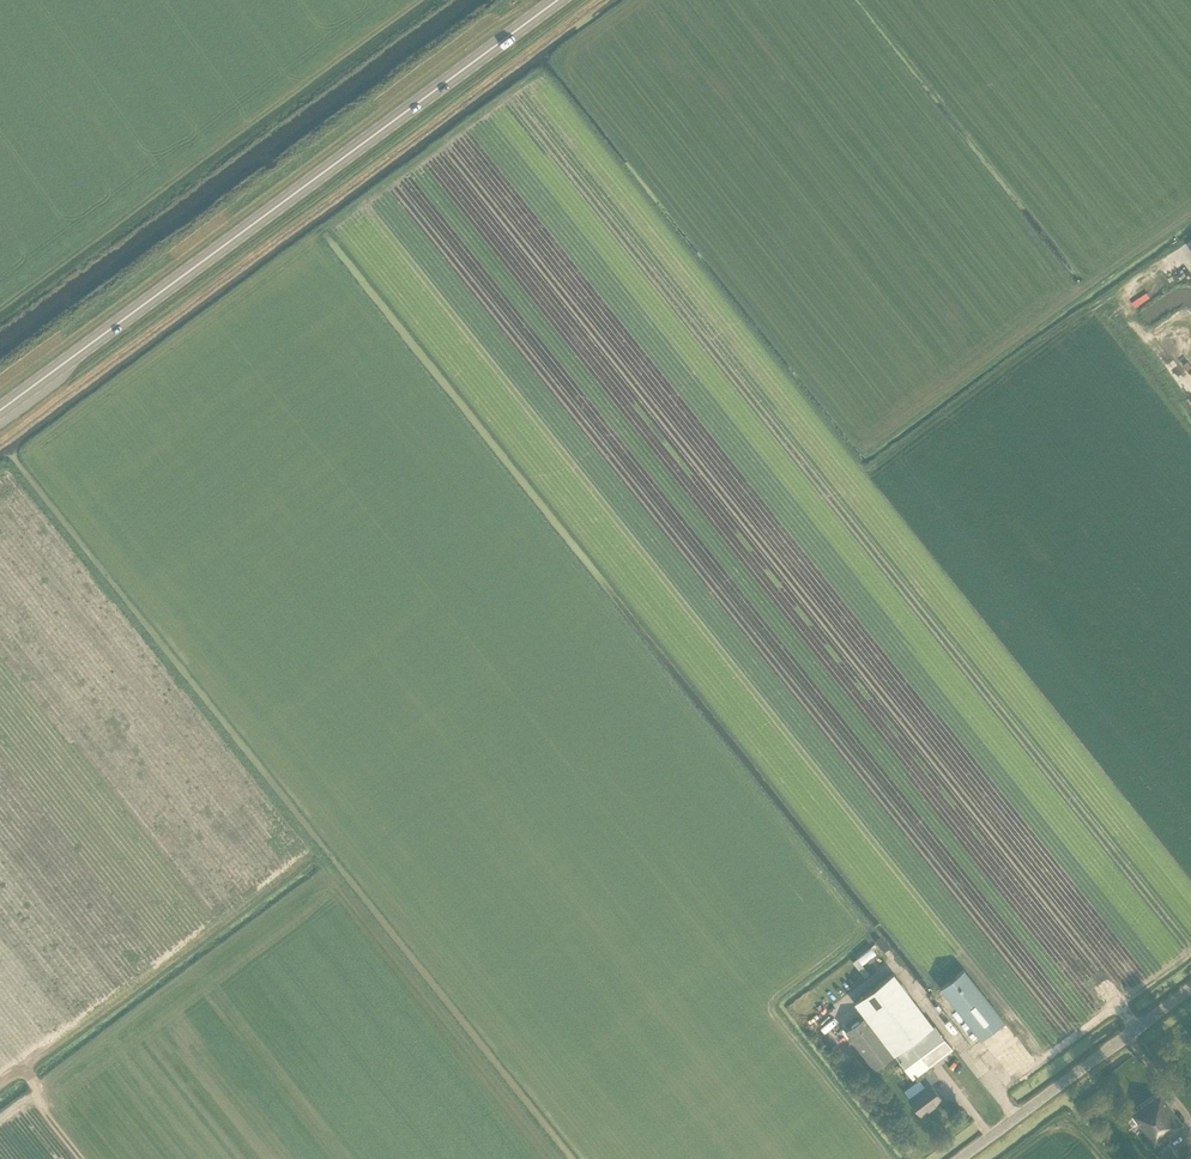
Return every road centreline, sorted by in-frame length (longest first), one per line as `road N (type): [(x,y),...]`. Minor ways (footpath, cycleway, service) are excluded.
road 1 (primary): [(0,414),(563,0)]
road 2 (unclassified): [(965,1158),(1190,992)]

